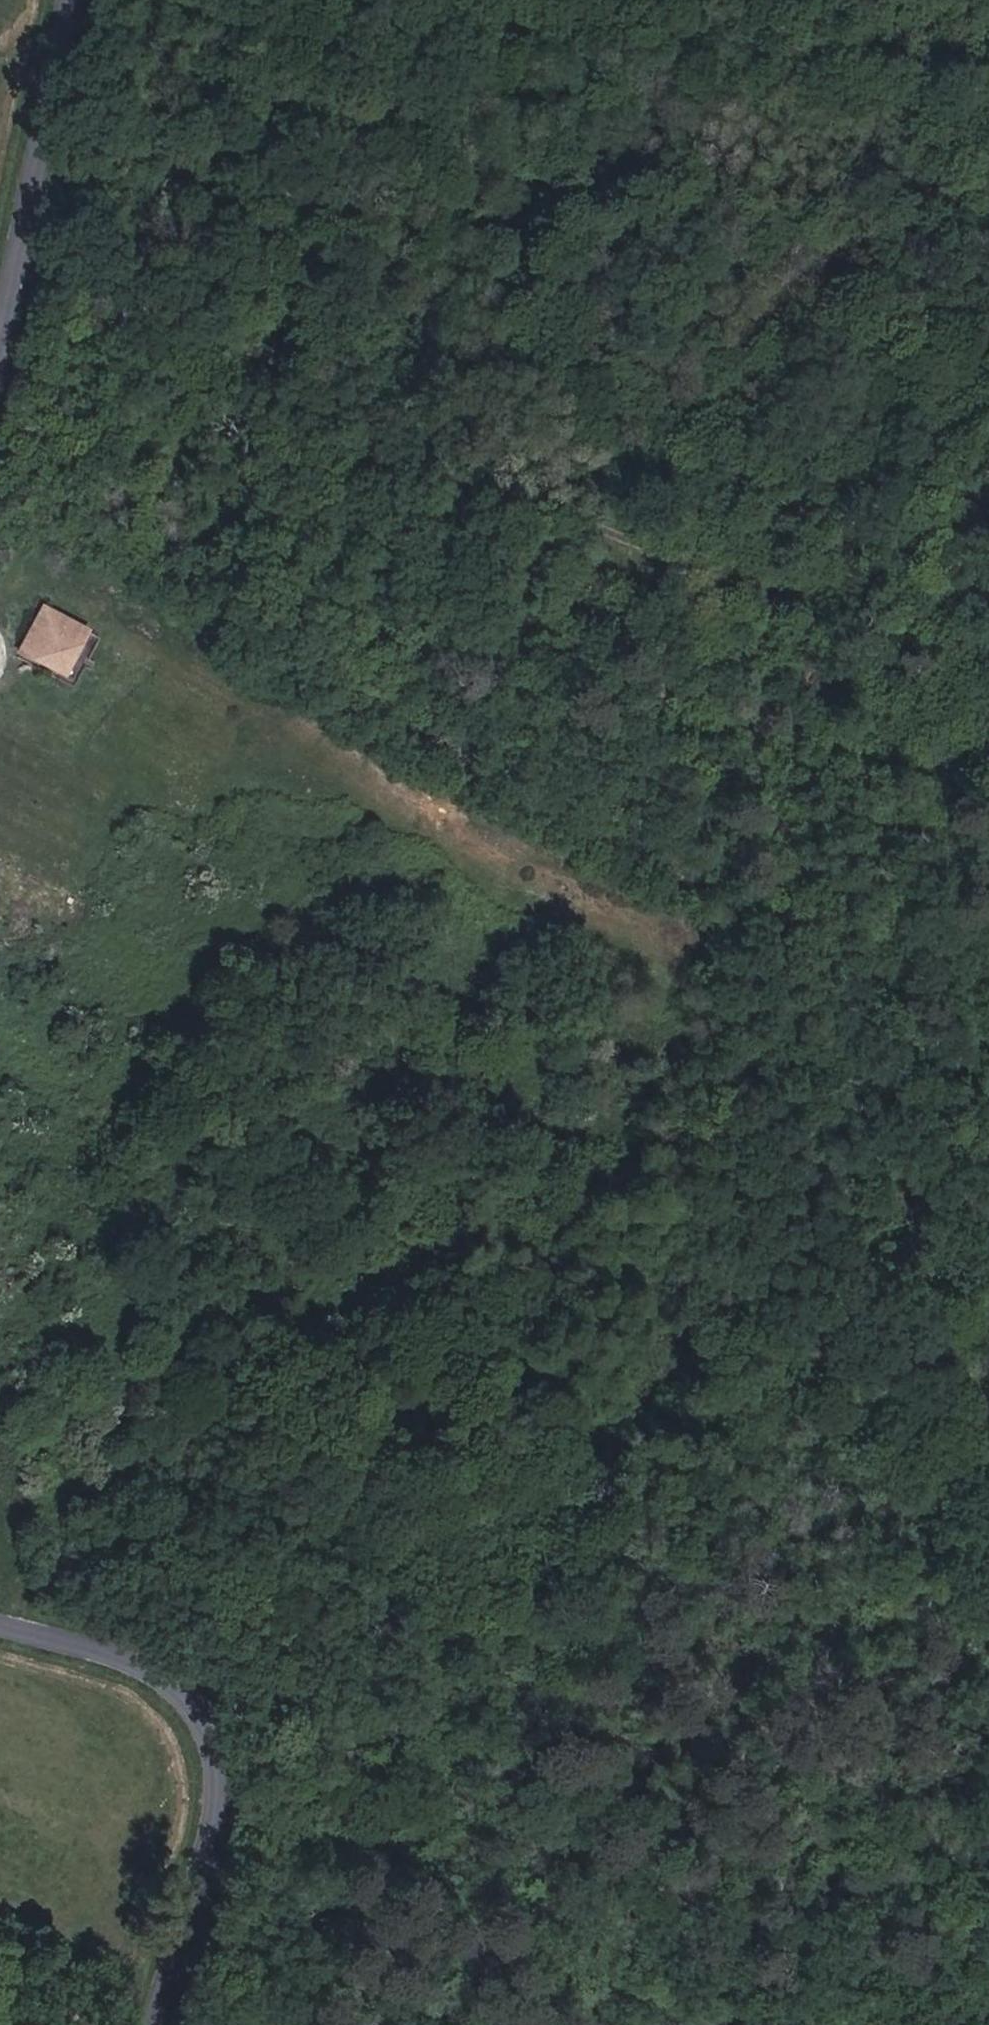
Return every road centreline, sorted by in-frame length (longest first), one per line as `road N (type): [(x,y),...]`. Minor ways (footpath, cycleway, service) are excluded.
road 1 (tertiary): [(0,1626),(149,1671),(199,1709),(211,1736),(222,1774),(199,1893),(157,2024)]
road 2 (tertiary): [(77,0),(0,365)]

